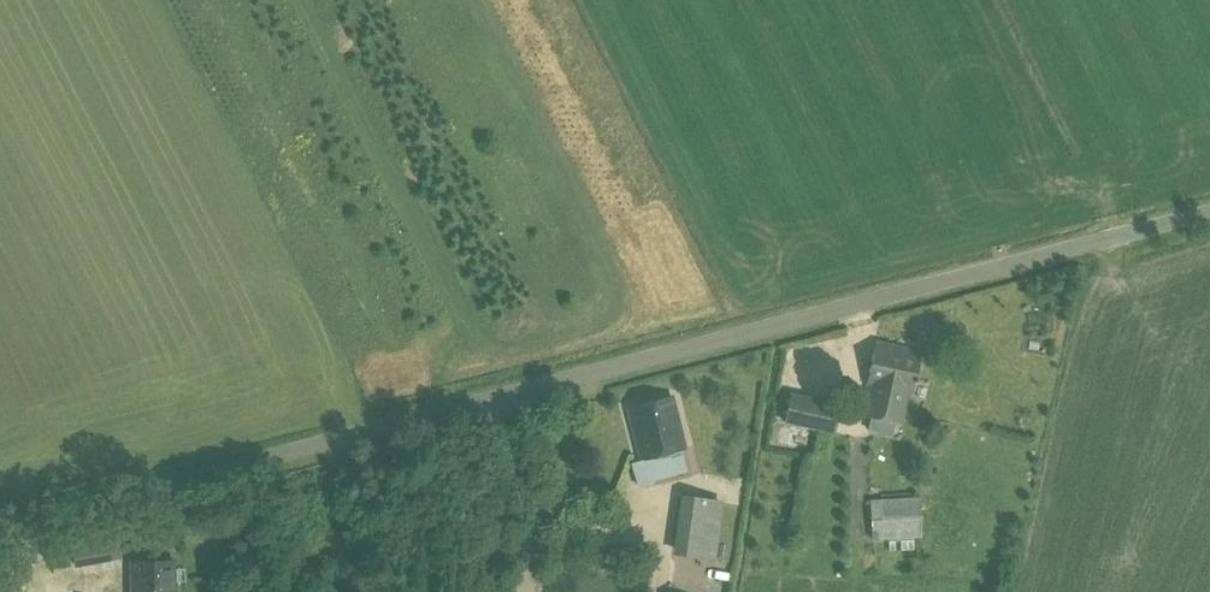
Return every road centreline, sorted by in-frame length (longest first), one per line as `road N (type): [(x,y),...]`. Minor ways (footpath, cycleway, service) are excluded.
road 1 (unclassified): [(0,529),(1209,214)]

